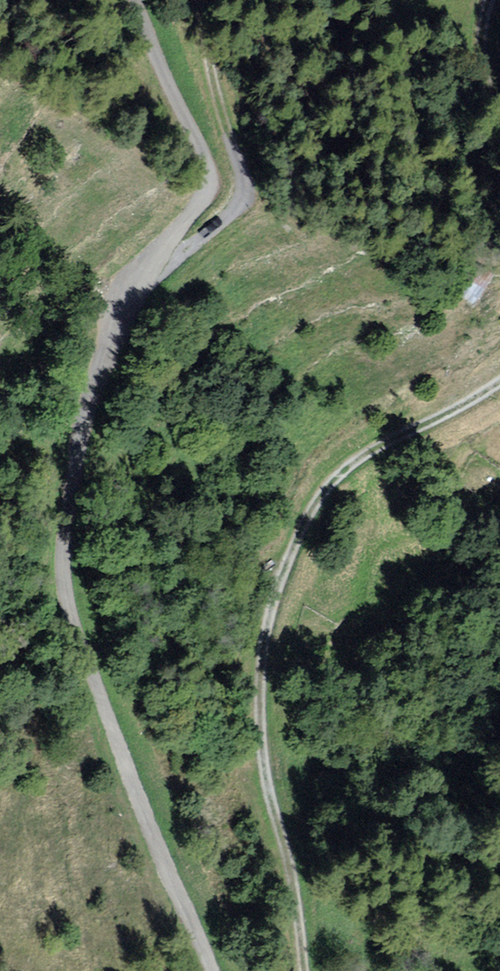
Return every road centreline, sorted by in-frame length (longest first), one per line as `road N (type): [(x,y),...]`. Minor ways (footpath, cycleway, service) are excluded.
road 1 (unclassified): [(213,970),(109,713),(72,577),(85,432),(133,288),(209,187),(208,166),(135,0)]
road 2 (track): [(307,970),(299,884),(265,755),(267,611),(313,510),(376,459),(499,386)]
road 3 (track): [(138,276),(246,206),(198,0)]

